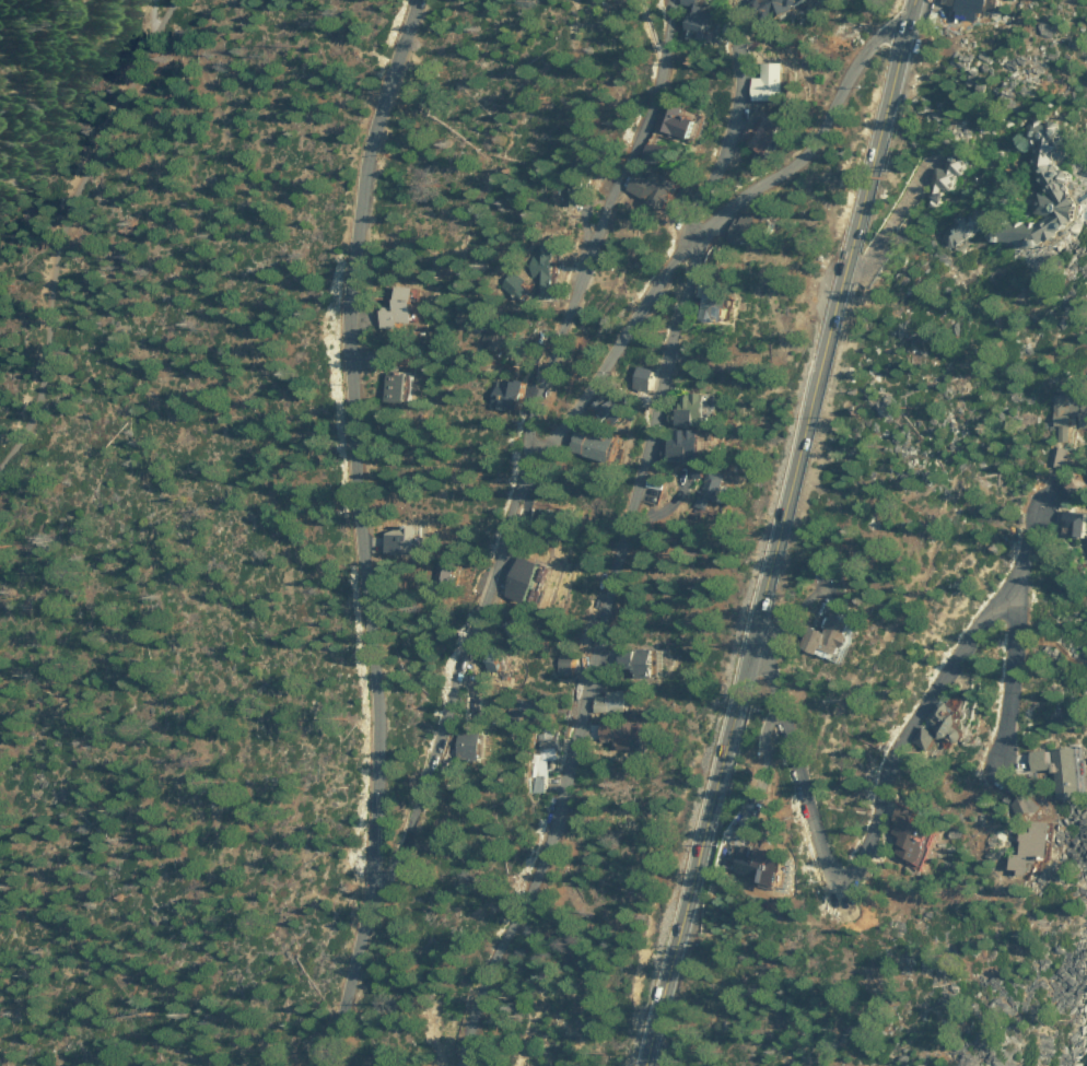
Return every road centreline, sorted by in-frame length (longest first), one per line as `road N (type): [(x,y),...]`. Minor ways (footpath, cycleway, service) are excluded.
road 1 (residential): [(460,1065),(479,993),(556,824),(690,282),(692,215),(739,97),(739,0)]
road 2 (primary): [(637,1065),(691,888),(779,505),(911,0)]
road 3 (residential): [(329,1065),(369,895),(379,757),(349,300),(370,149),(411,0)]
road 4 (residential): [(369,895),(388,871),(435,753),(519,488),(530,423),(645,131),(676,0)]
road 5 (residential): [(755,624),(832,894),(930,687),(1007,611)]
road 6 (residential): [(526,464),(566,430),(692,235),(815,139),(850,63),(868,43),(903,28)]
road 7 (track): [(0,472),(12,454),(30,300),(89,154),(166,23)]
road 8 (residential): [(1002,772),(1007,611),(1026,582),(1042,506)]

